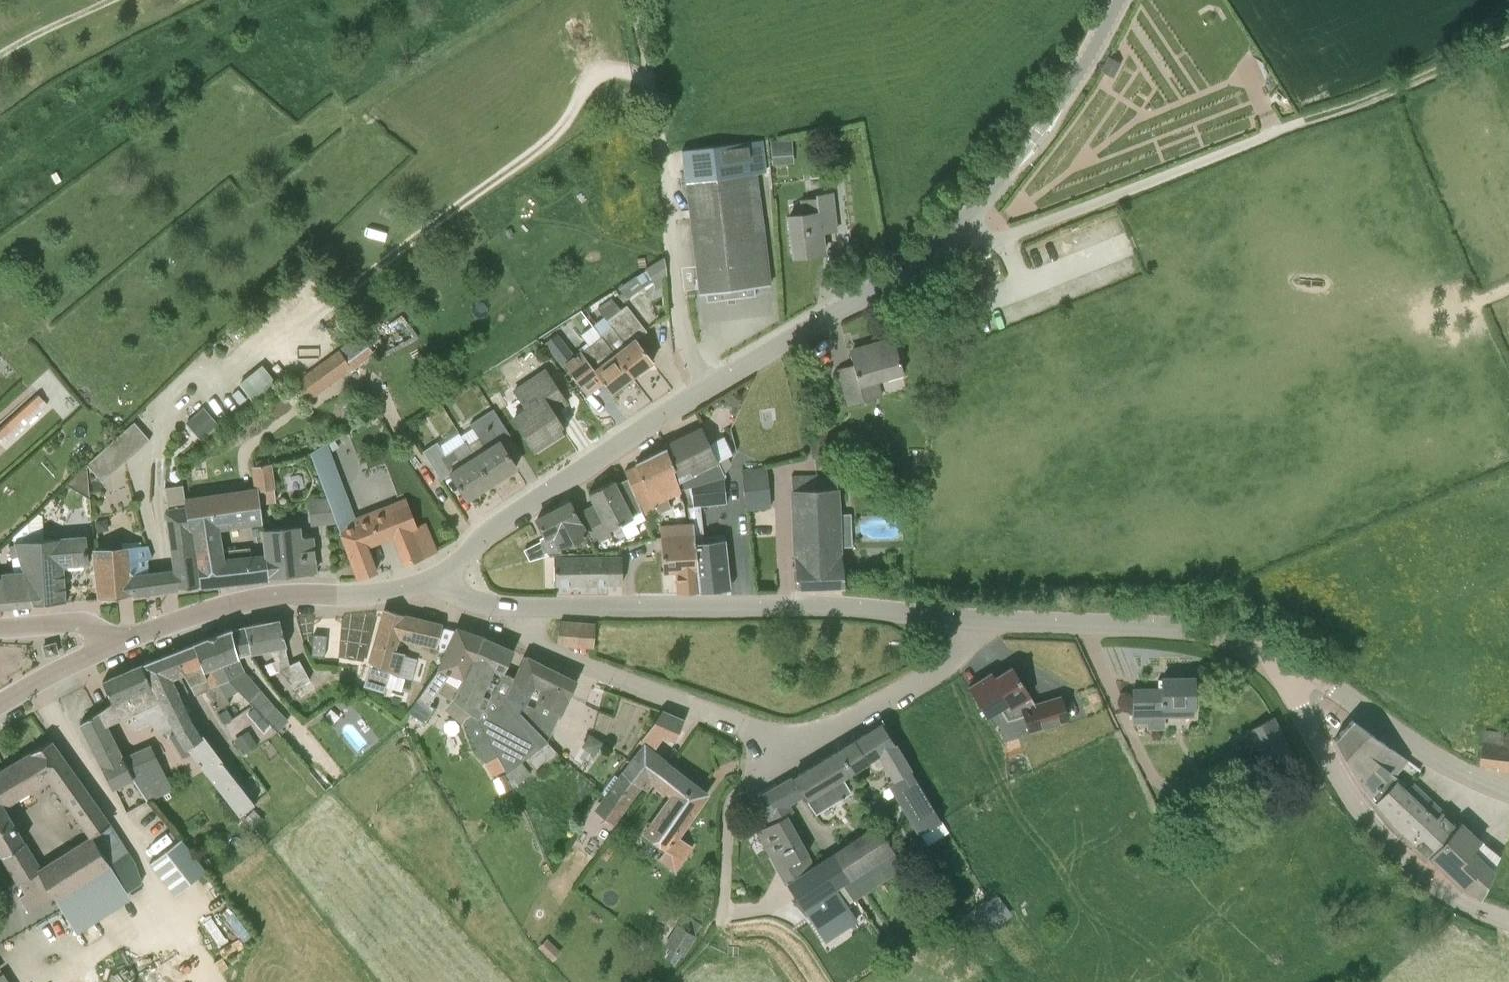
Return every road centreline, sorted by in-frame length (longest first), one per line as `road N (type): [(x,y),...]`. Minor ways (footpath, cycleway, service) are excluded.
road 1 (track): [(650,78),(617,67),(596,71),(540,147),(344,292),(280,325),(171,412),(139,469),(175,622)]
road 2 (tertiary): [(967,619),(834,606),(523,606)]
road 3 (unclassified): [(1309,119),(997,239),(966,218)]
road 4 (unclassified): [(1508,920),(1443,892),(1361,812),(1297,702),(1285,655)]
road 5 (tertiary): [(106,648),(247,600),(360,594),(440,574)]
road 6 (tertiary): [(440,574),(496,524),(709,385)]
road 7 (tertiary): [(1285,655),(1208,628),(967,619)]
road 8 (unclassified): [(800,746),(547,650),(523,606)]
road 9 (tertiary): [(709,385),(899,274),(966,218)]
road 10 (tertiary): [(966,218),(1051,113),(1118,0)]
road 11 (tertiary): [(1508,791),(1422,749),(1285,655)]
road 12 (unclassified): [(663,156),(680,319),(709,385)]
road 13 (unclassified): [(800,746),(934,671),(954,650),(967,619)]
road 14 (track): [(1508,40),(1309,119)]
road 15 (unclassified): [(718,923),(731,802),(800,746)]
road 16 (track): [(387,411),(475,544)]
road 17 (track): [(0,56),(109,0)]
road 18 (tertiary): [(0,703),(106,648)]

